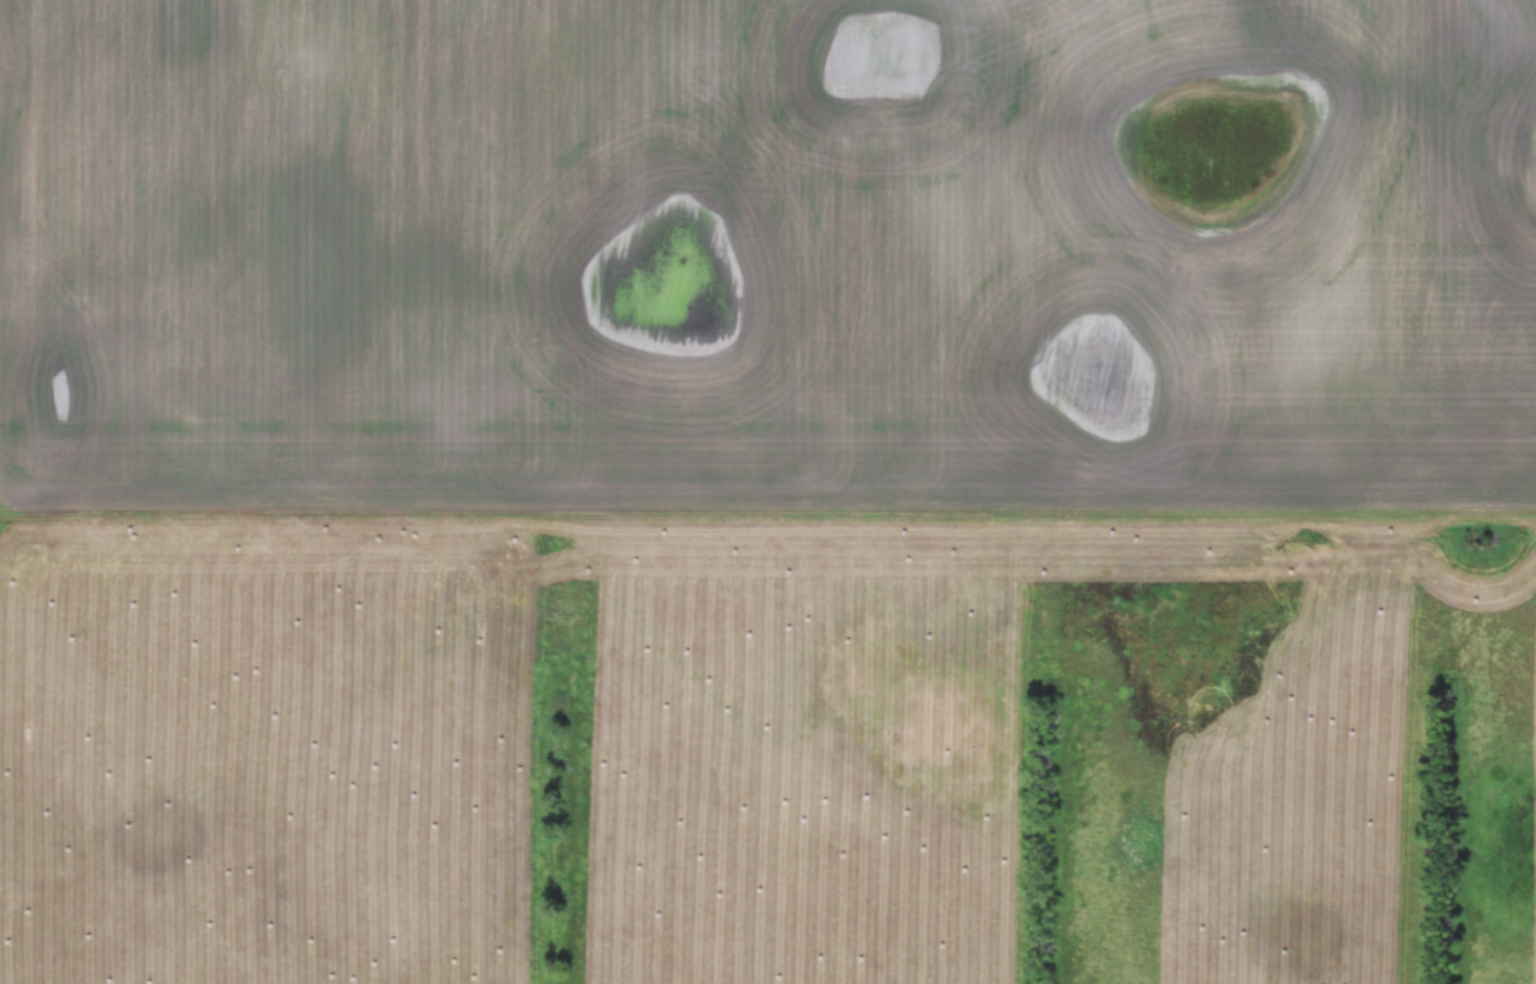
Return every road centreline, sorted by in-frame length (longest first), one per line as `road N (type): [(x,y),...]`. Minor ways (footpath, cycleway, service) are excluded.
road 1 (track): [(0,519),(1535,523)]

